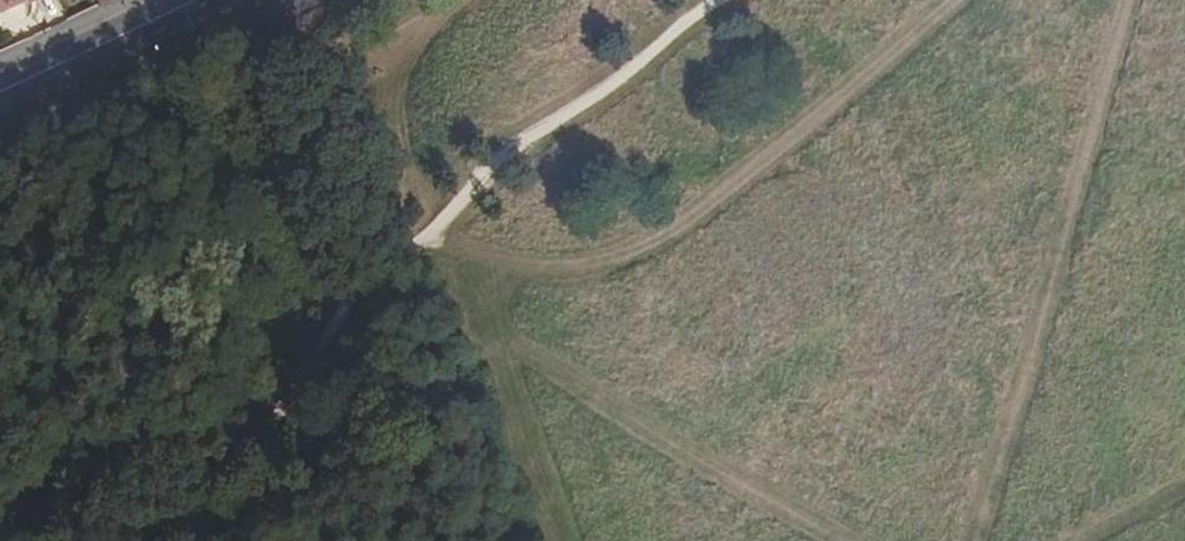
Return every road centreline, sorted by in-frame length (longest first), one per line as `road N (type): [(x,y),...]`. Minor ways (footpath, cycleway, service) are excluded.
road 1 (secondary): [(180,0),(0,85)]

